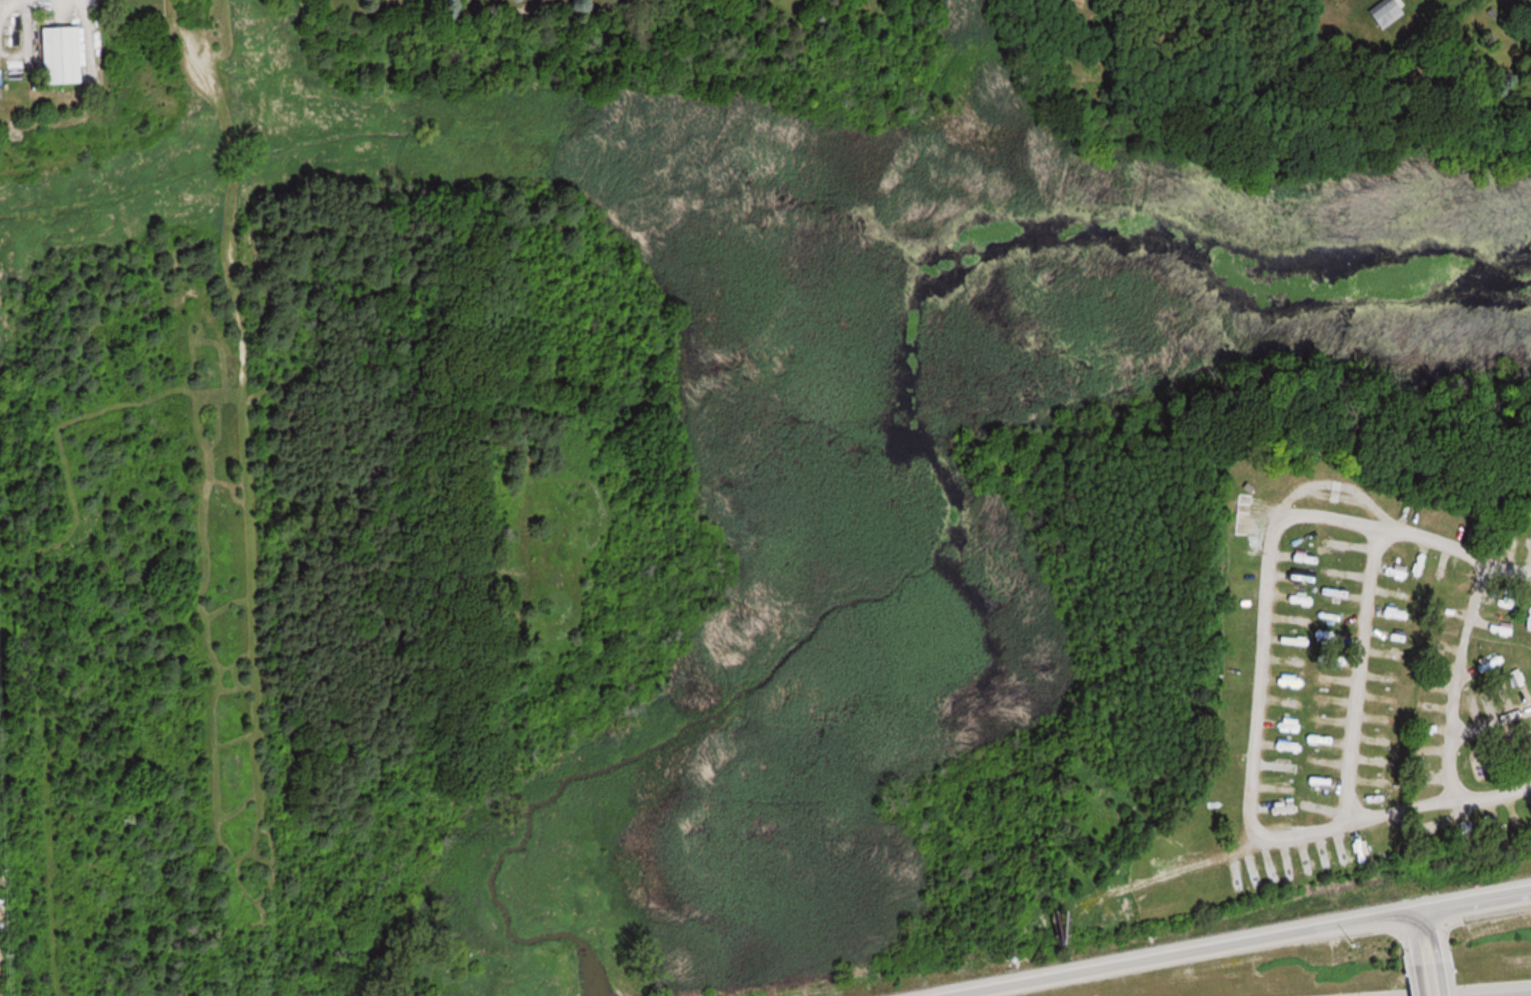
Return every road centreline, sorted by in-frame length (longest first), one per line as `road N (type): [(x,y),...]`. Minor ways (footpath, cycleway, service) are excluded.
road 1 (motorway): [(1530,895),(971,995)]

